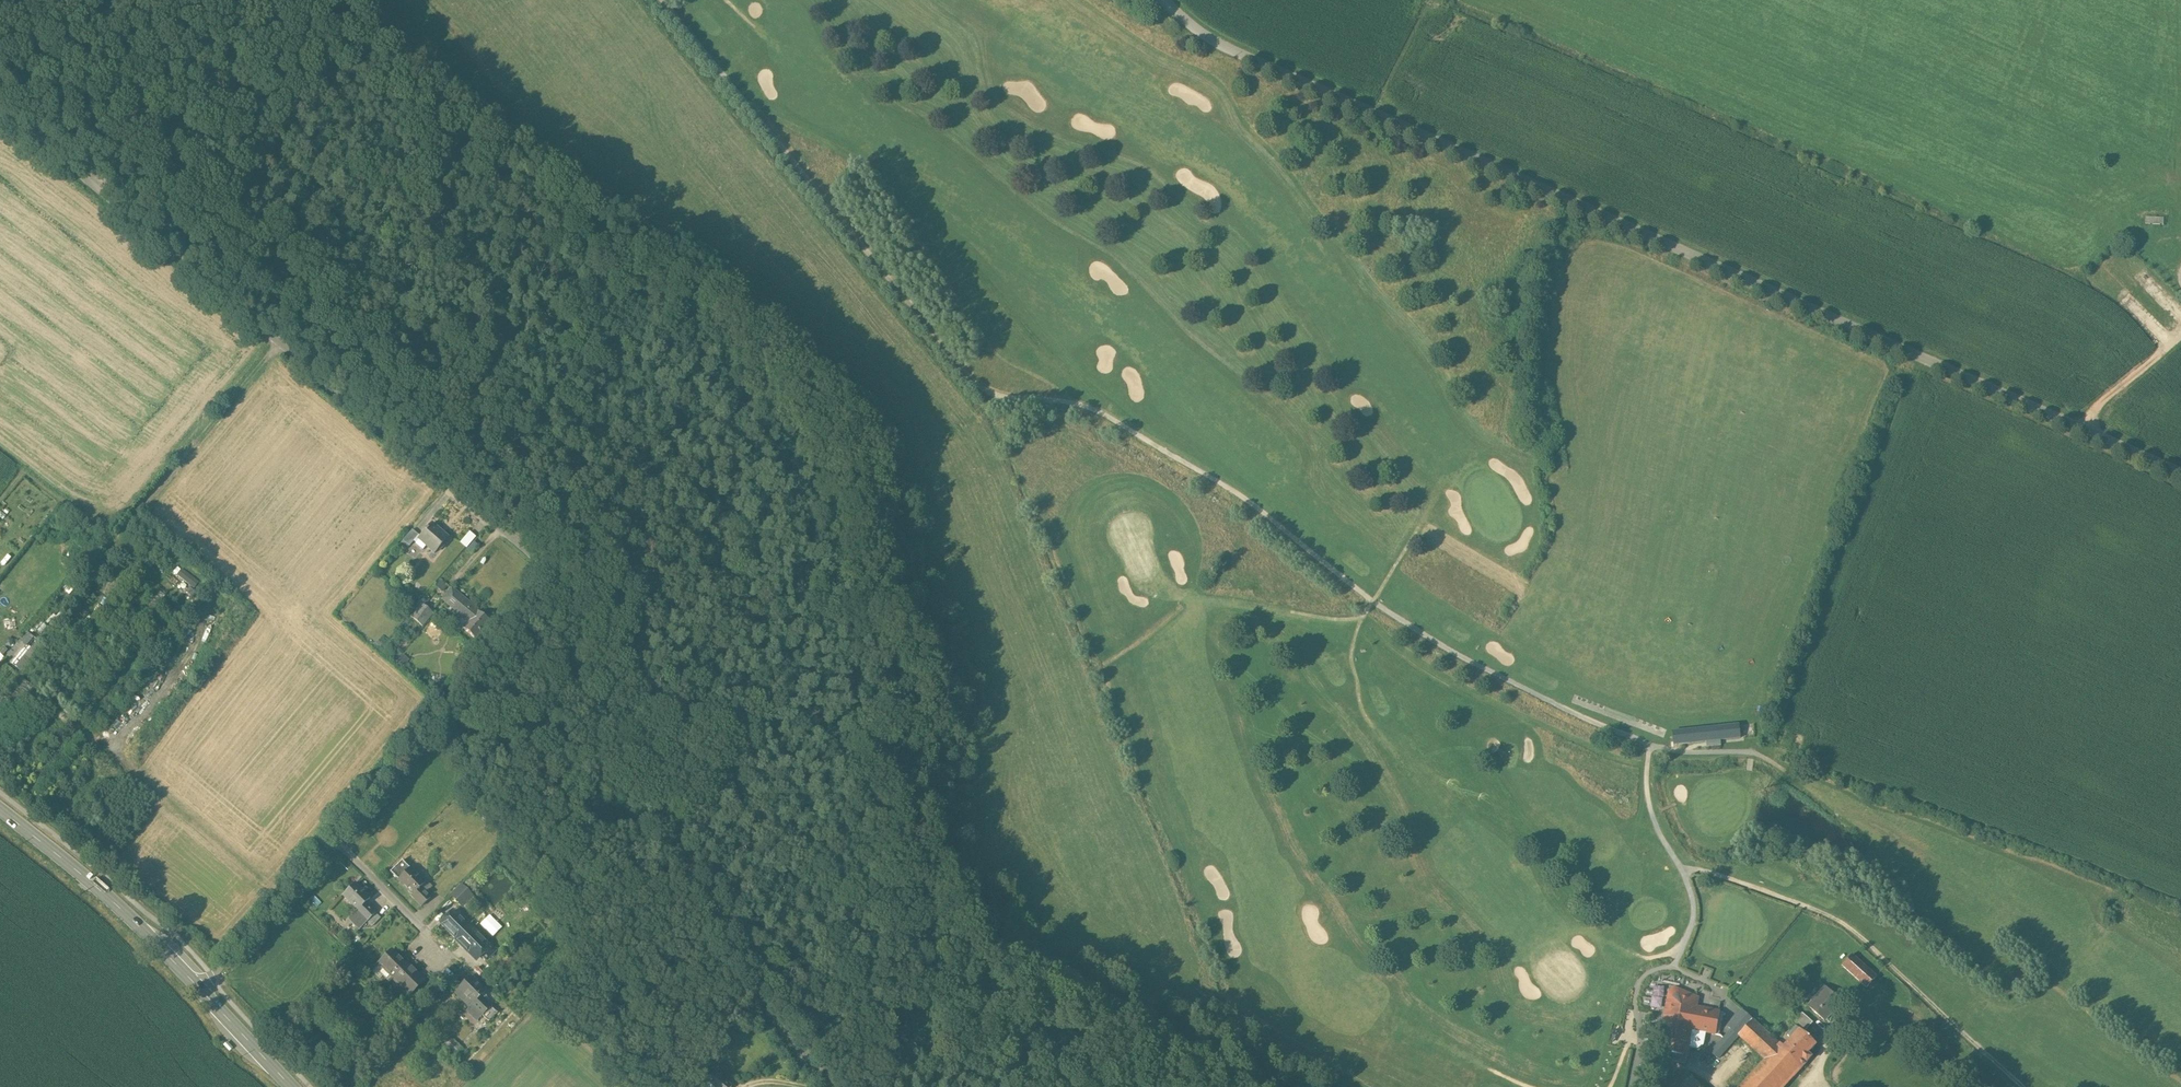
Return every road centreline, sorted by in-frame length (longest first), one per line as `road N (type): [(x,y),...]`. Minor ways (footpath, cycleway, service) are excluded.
road 1 (unclassified): [(2180,472),(1232,54),(1166,0)]
road 2 (unclassified): [(0,102),(461,503),(550,592)]
road 3 (track): [(278,345),(118,543),(211,623),(191,668),(114,754),(59,709)]
road 4 (unclassified): [(550,592),(638,744),(696,895),(764,1008),(835,1086)]
road 5 (unclassified): [(550,592),(335,839)]
road 6 (primary): [(200,989),(139,925),(0,812)]
road 7 (unclassified): [(335,839),(200,989)]
road 8 (unclassified): [(335,839),(456,971)]
road 9 (primary): [(293,1086),(200,989)]

